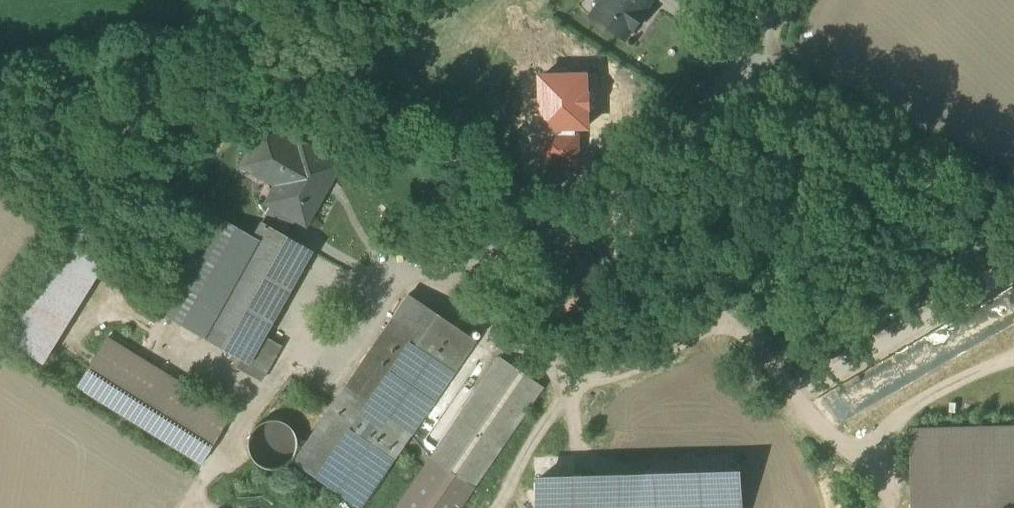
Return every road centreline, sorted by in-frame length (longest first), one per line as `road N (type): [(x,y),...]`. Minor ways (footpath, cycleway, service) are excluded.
road 1 (unclassified): [(732,77),(1013,228)]
road 2 (unclassified): [(732,77),(657,162),(561,244)]

